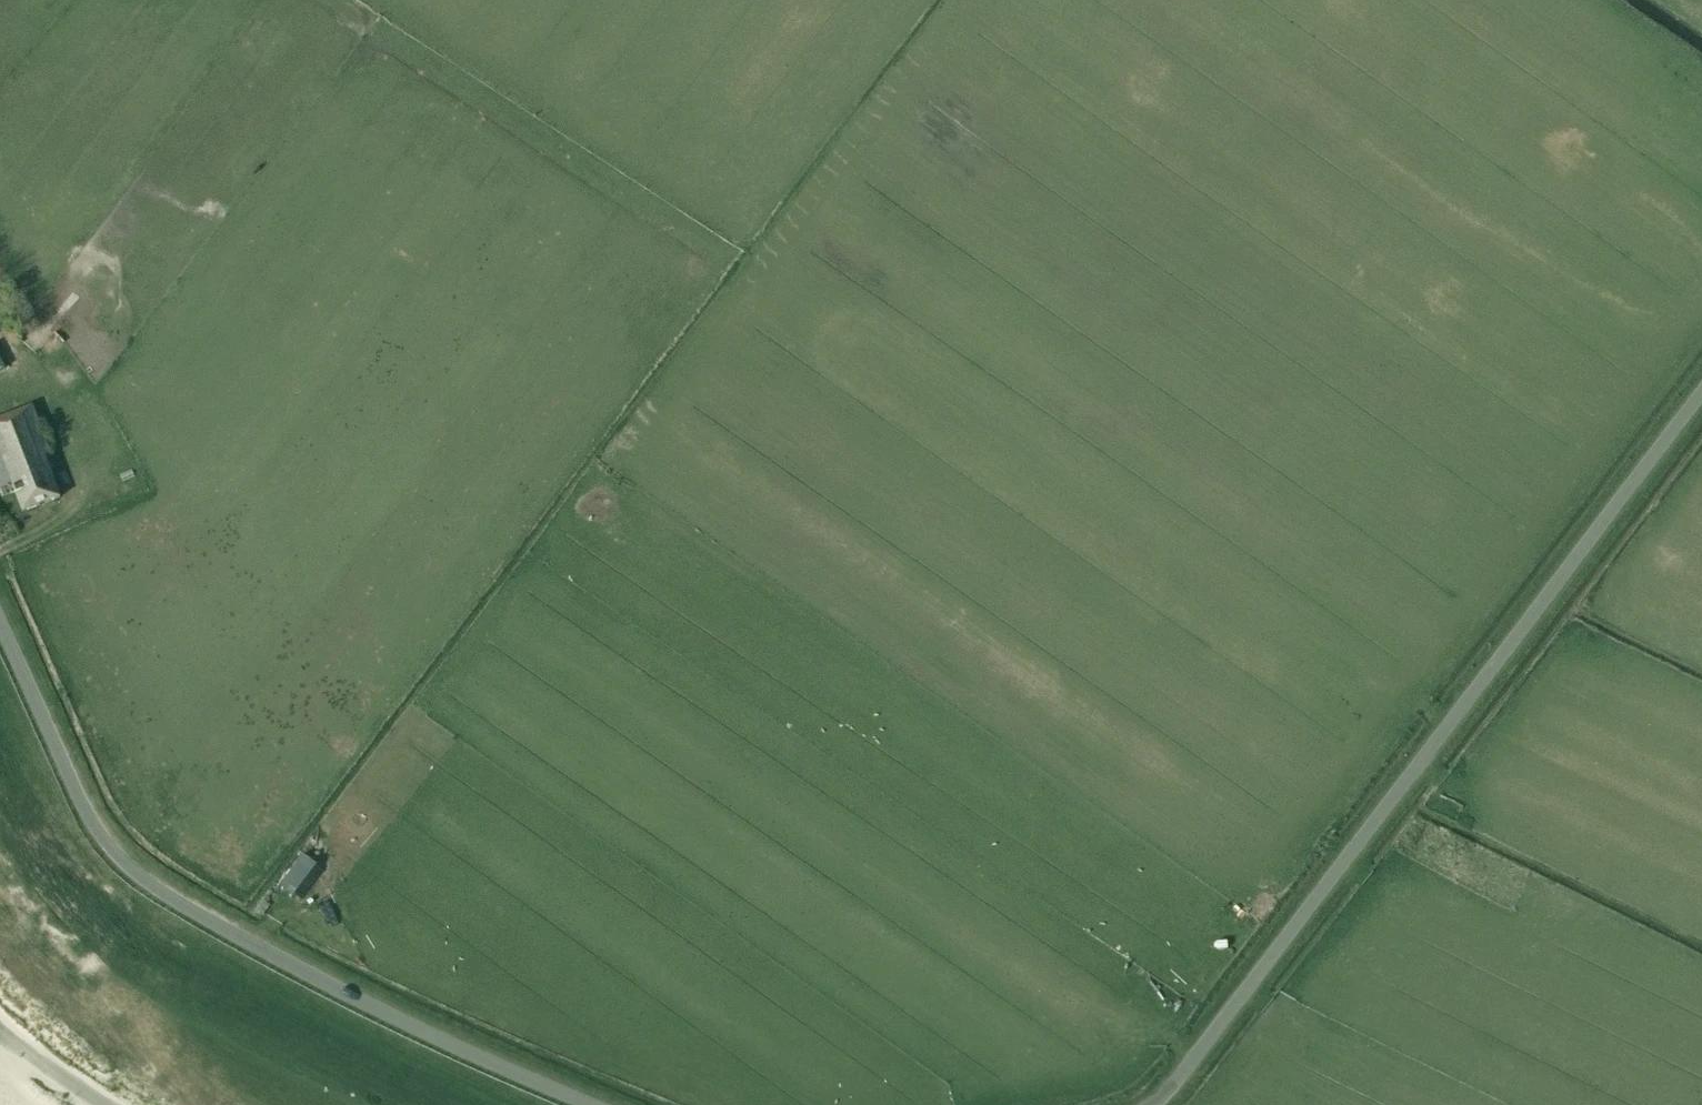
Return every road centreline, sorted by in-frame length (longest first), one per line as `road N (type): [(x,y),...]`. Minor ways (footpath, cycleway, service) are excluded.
road 1 (unclassified): [(1150,1104),(1701,392)]
road 2 (unclassified): [(0,623),(89,819),(155,889),(352,997),(590,1104)]

